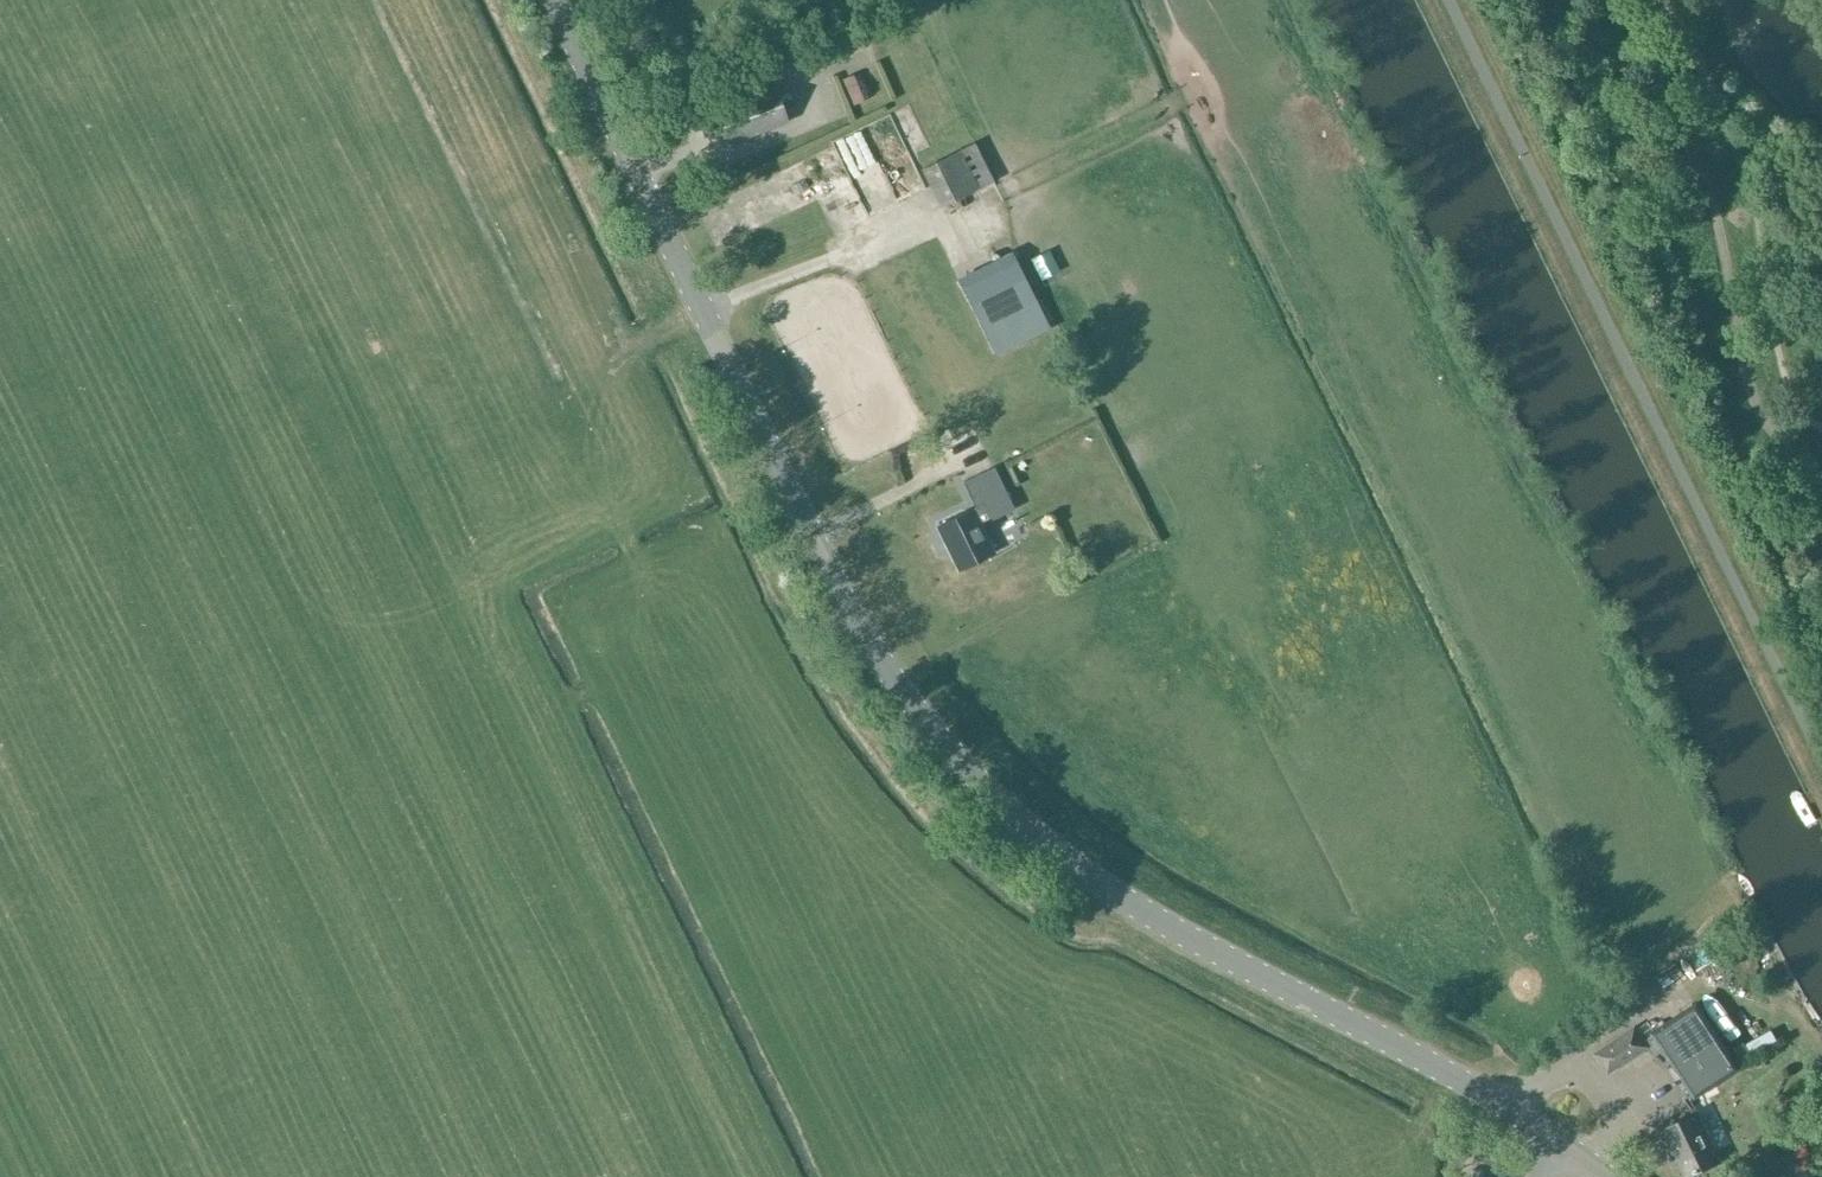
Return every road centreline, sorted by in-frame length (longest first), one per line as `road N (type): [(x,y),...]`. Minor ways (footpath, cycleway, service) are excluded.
road 1 (tertiary): [(1580,1159),(1481,1092),(1130,905),(1051,847),(939,738),(842,598),(553,0)]

